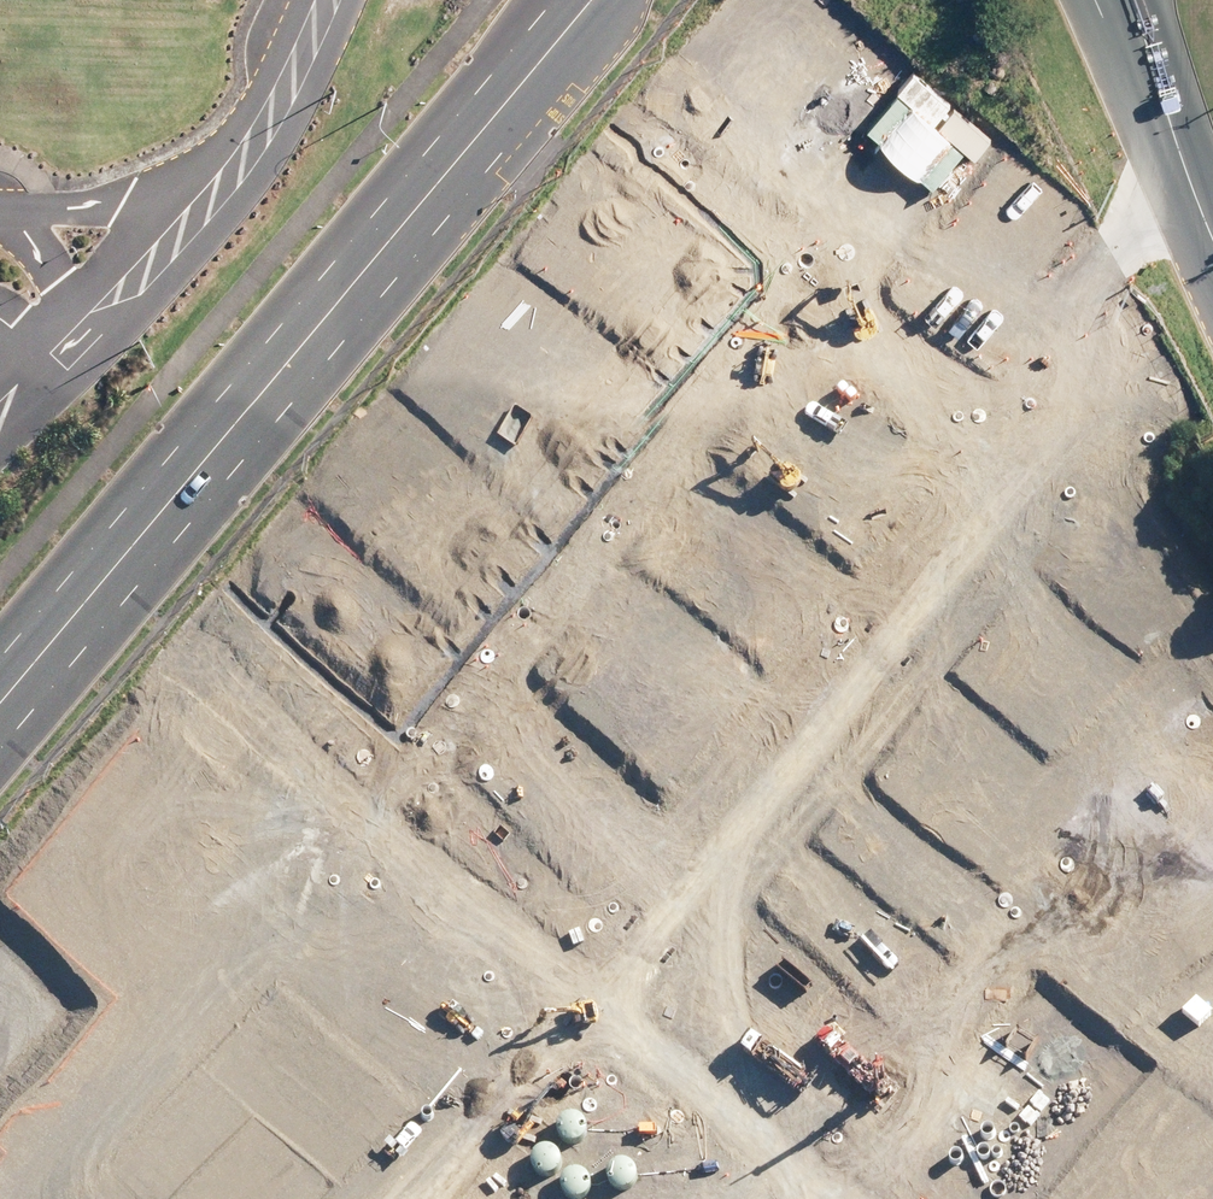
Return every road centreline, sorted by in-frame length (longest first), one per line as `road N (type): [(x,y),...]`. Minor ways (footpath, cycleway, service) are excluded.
road 1 (secondary): [(580,0),(109,561)]
road 2 (residential): [(585,961),(1042,455)]
road 3 (residential): [(377,787),(816,273)]
road 4 (residential): [(810,1153),(1086,826),(1212,769)]
road 5 (residential): [(377,787),(12,1189)]
road 6 (unclassified): [(328,0),(298,71),(238,172),(151,269),(0,397)]
road 7 (residential): [(377,787),(109,561)]
road 8 (residential): [(585,961),(375,1198)]
road 9 (residential): [(810,1153),(585,961)]
road 10 (residential): [(816,273),(1042,455)]
road 11 (residential): [(585,961),(377,787)]
road 12 (tertiary): [(1212,242),(1133,0)]
road 13 (residential): [(1042,455),(1108,399),(1212,339)]
road 14 (residential): [(681,160),(816,273)]
road 15 (secondary): [(109,561),(0,690)]

